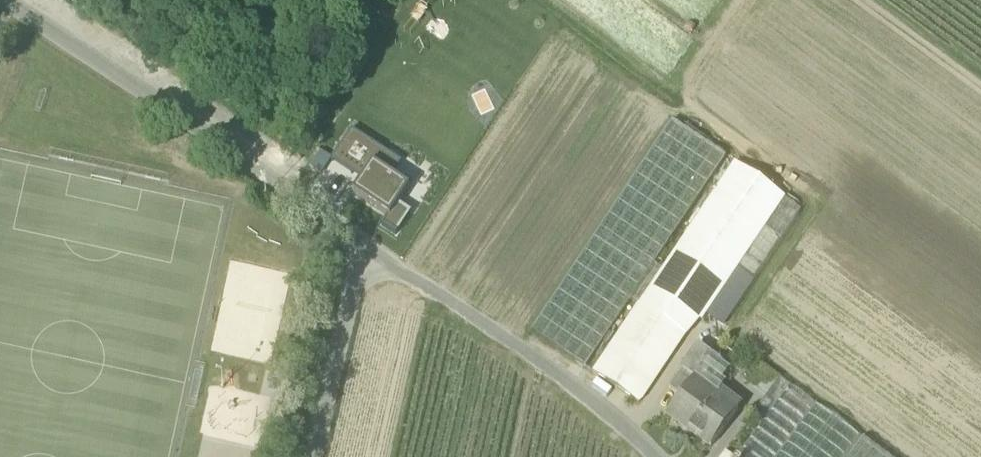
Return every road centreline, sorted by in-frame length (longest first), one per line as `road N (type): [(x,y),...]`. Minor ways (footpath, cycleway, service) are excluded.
road 1 (unclassified): [(368,243),(0,2)]
road 2 (unclassified): [(651,456),(368,243)]
road 3 (unclassified): [(315,456),(368,243)]

